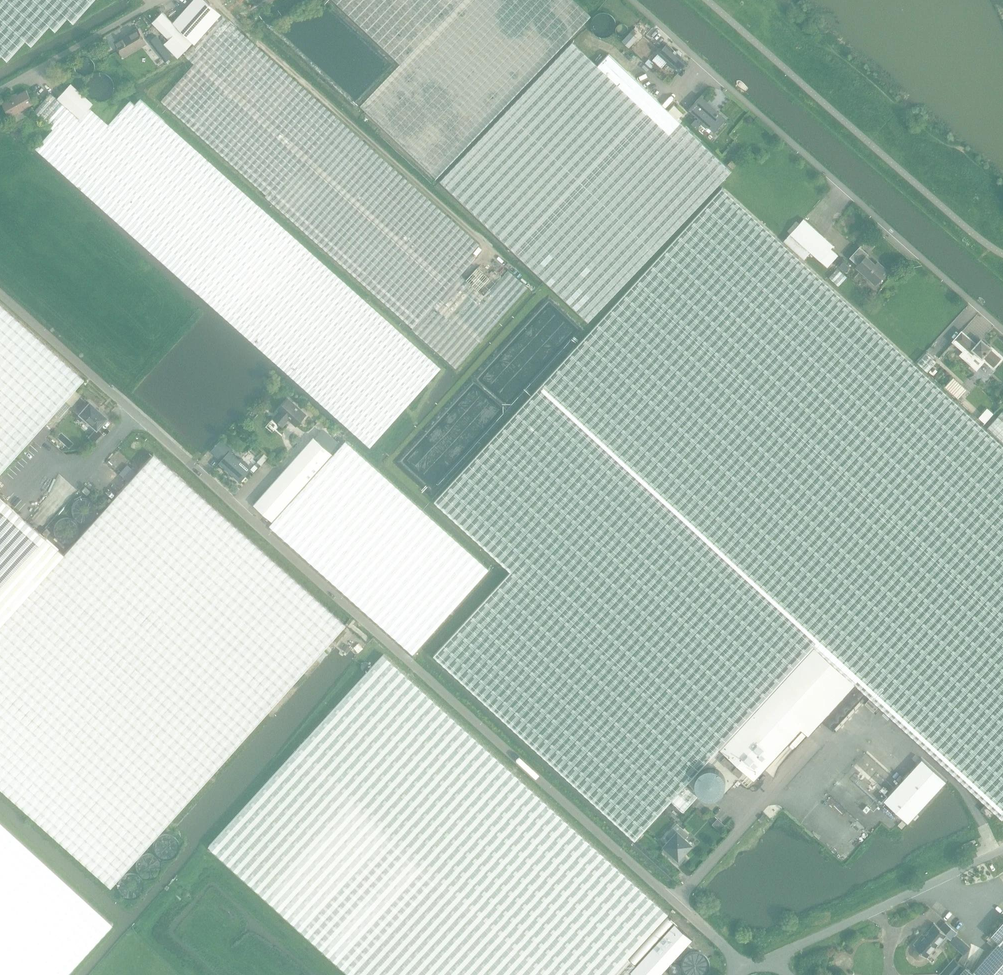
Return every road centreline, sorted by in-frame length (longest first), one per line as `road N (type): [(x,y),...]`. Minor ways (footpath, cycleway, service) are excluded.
road 1 (unclassified): [(745,969),(0,294)]
road 2 (residential): [(1002,332),(632,0)]
road 3 (unclassified): [(767,958),(1002,847)]
road 4 (residential): [(0,88),(156,0)]

